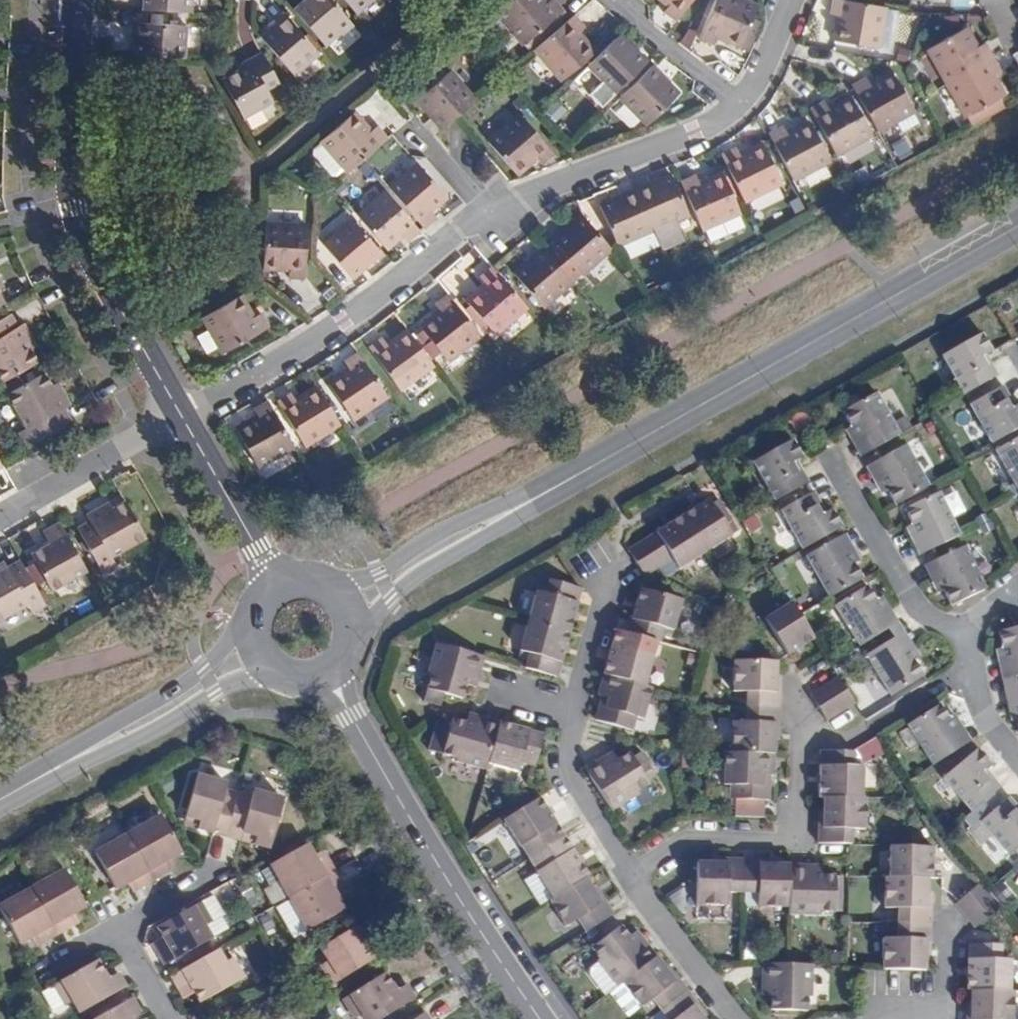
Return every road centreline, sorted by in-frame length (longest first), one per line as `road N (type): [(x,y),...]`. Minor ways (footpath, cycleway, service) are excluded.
road 1 (secondary): [(1017,227),(566,481)]
road 2 (residential): [(182,418),(74,208),(81,0)]
road 3 (residential): [(486,208),(359,314),(182,418)]
road 4 (residential): [(346,709),(539,1018)]
road 5 (residential): [(609,562),(567,768),(631,875)]
road 6 (secondary): [(0,800),(148,736),(229,684),(295,682)]
road 7 (secondary): [(253,619),(176,689),(0,800)]
road 8 (residential): [(631,875),(696,838),(792,842),(799,710)]
road 9 (residential): [(739,104),(679,141),(486,208)]
road 10 (secondary): [(355,643),(409,582),(566,481)]
road 11 (secondary): [(566,481),(445,530),(379,572),(327,583)]
road 12 (residential): [(831,459),(921,609),(967,630)]
road 13 (residential): [(0,517),(182,418)]
road 14 (residential): [(279,585),(182,418)]
road 15 (residential): [(631,875),(741,1018)]
road 16 (residential): [(614,0),(739,104)]
road 17 (residential): [(967,630),(969,672),(990,725),(1017,758)]

